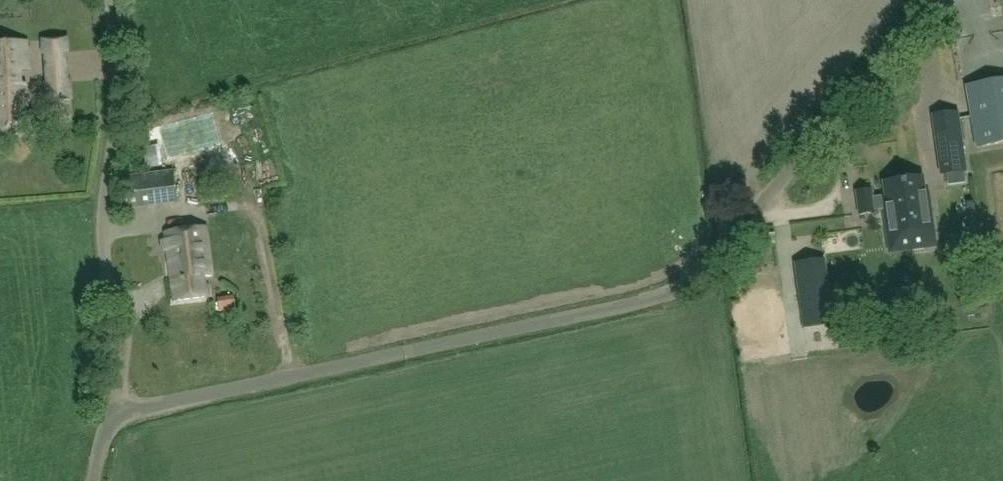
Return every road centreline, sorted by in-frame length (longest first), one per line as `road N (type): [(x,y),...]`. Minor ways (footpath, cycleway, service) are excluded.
road 1 (unclassified): [(121,412),(653,297),(699,274),(934,0)]
road 2 (residential): [(121,412),(122,333),(101,233),(114,138),(113,0)]

